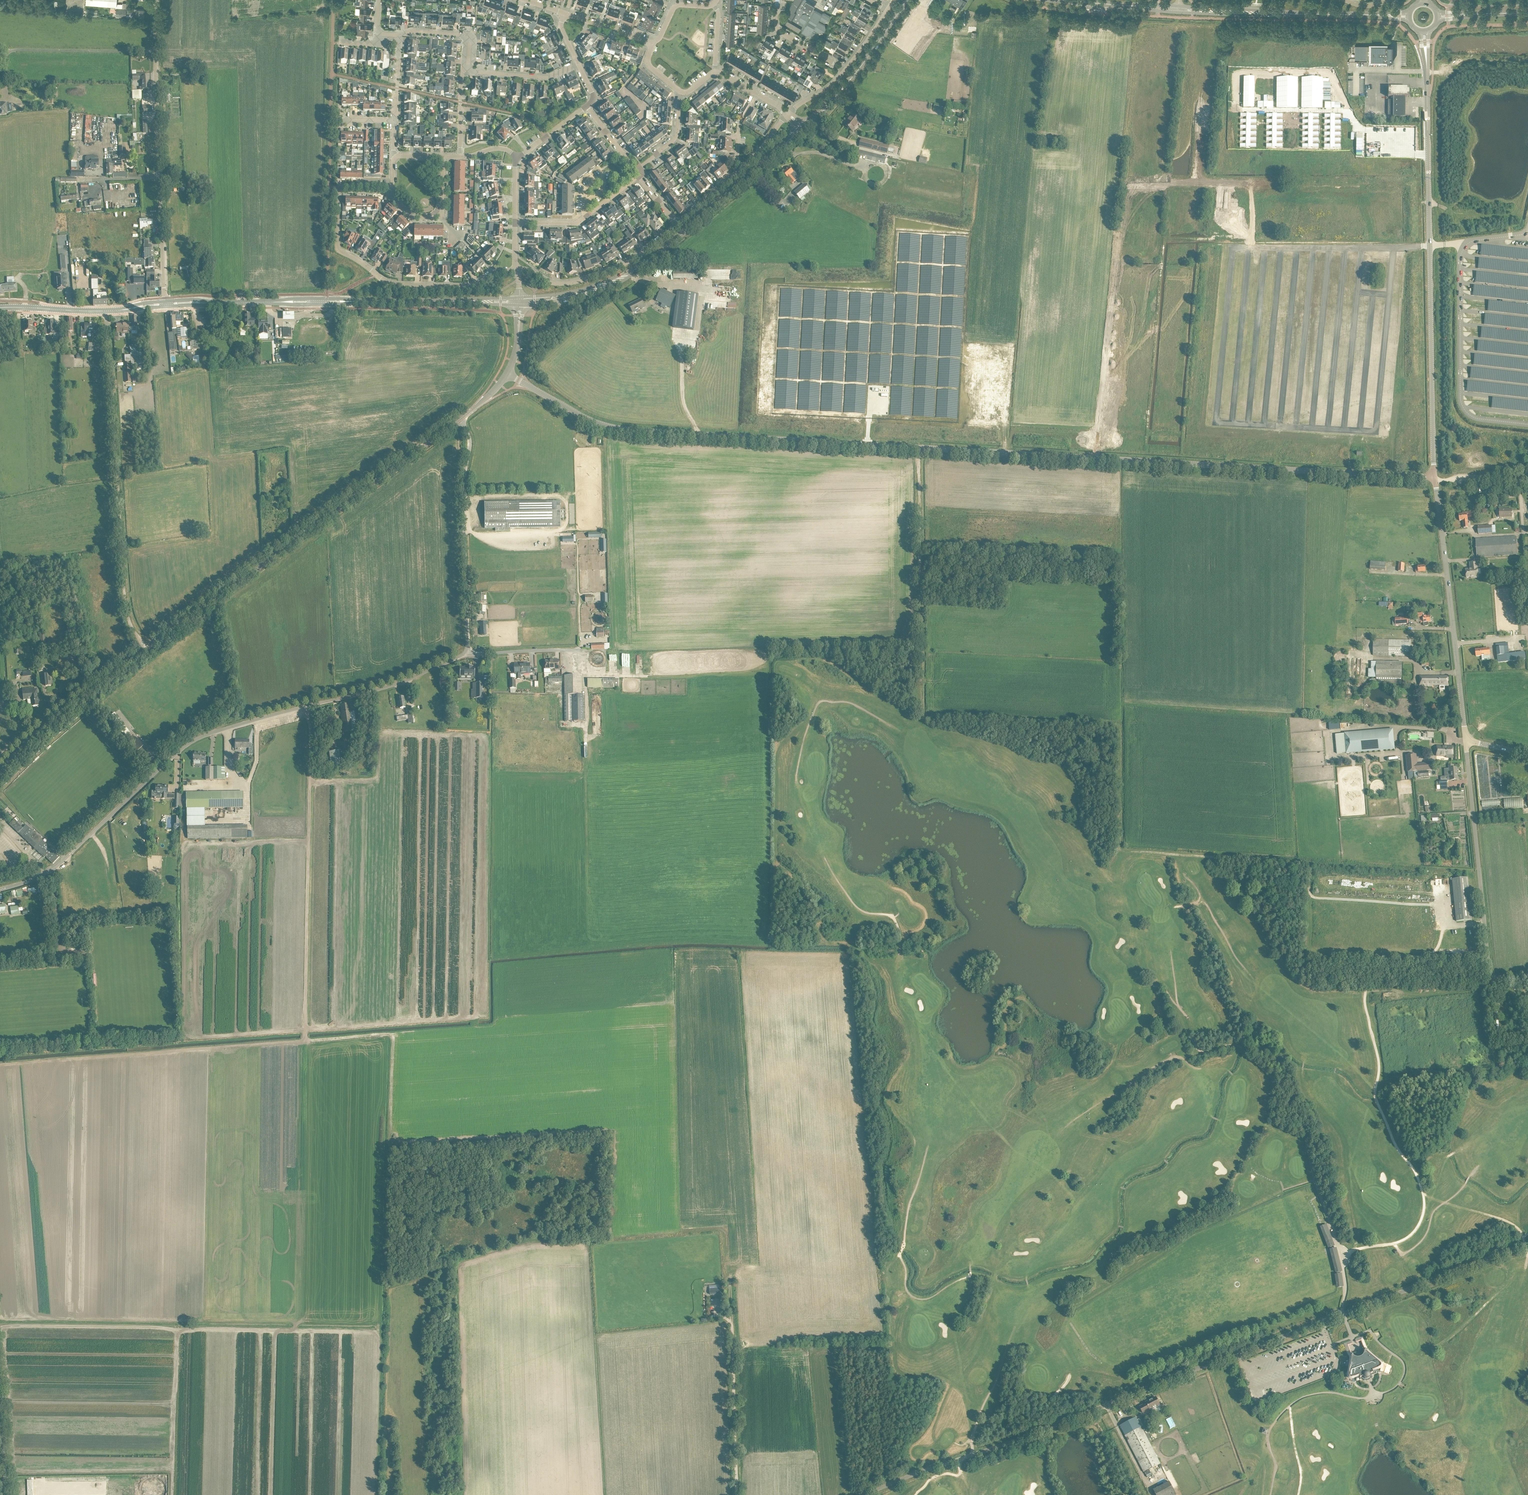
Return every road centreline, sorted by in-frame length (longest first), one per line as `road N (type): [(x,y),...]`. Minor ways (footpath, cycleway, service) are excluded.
road 1 (unclassified): [(1434,477),(627,430),(593,422),(508,372)]
road 2 (unclassified): [(867,1494),(1527,1244)]
road 3 (tertiary): [(0,774),(46,726),(460,420)]
road 4 (unclassified): [(0,889),(59,865),(198,738),(391,686),(468,654)]
road 5 (unclassified): [(1434,477),(1426,52)]
road 6 (unclassified): [(138,636),(125,602),(107,311)]
road 7 (unclassified): [(1527,978),(1503,980),(1489,969),(1466,739)]
road 8 (unclassified): [(1466,739),(1434,477)]
road 9 (track): [(920,448),(921,710)]
road 10 (secondary): [(600,288),(657,254),(801,132)]
road 11 (unclassified): [(468,654),(463,482),(470,442),(460,420)]
road 12 (track): [(737,1494),(731,1281)]
road 13 (residential): [(517,270),(556,283),(586,279),(632,259),(678,224)]
road 14 (secondary): [(1211,11),(1385,15)]
road 15 (unclassified): [(156,52),(15,50),(4,68)]
road 16 (residential): [(376,275),(338,248),(339,191),(389,187)]
road 17 (residential): [(376,275),(394,285),(468,287),(493,271),(517,270)]
road 18 (secondary): [(826,108),(906,0)]
road 19 (secondary): [(480,301),(350,301)]
road 20 (tertiary): [(165,301),(160,175)]
road 21 (residential): [(443,156),(440,216),(412,217),(389,187)]
road 22 (tertiary): [(160,175),(156,52)]

